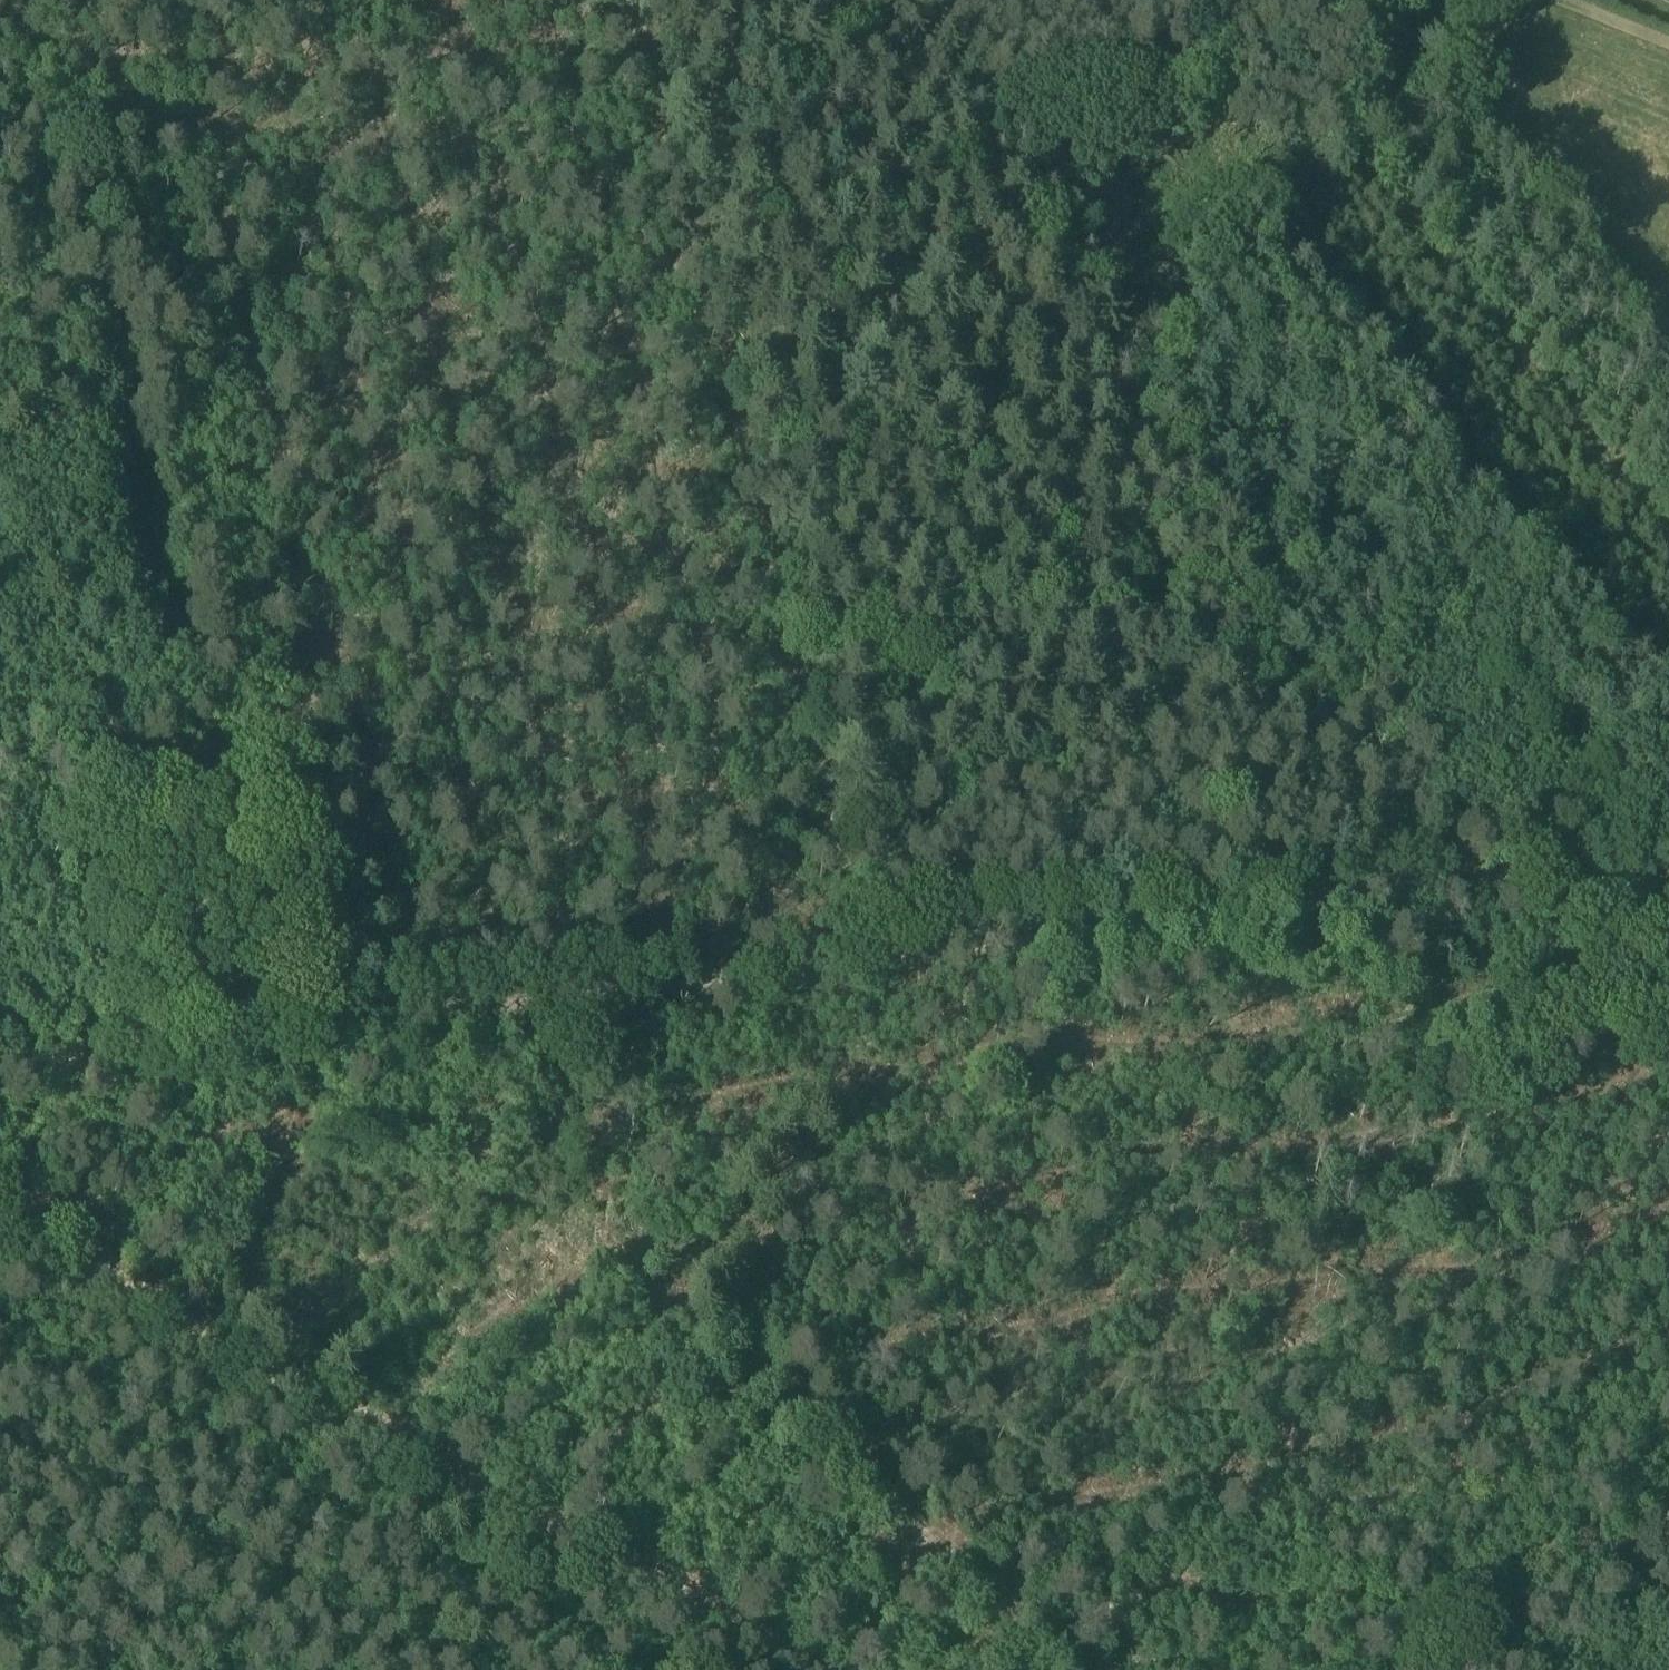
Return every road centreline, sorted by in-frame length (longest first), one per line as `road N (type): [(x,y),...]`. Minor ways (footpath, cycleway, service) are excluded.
road 1 (track): [(1668,862),(0,1077)]
road 2 (track): [(0,1241),(807,1669)]
road 3 (track): [(1419,1669),(1668,1510)]

